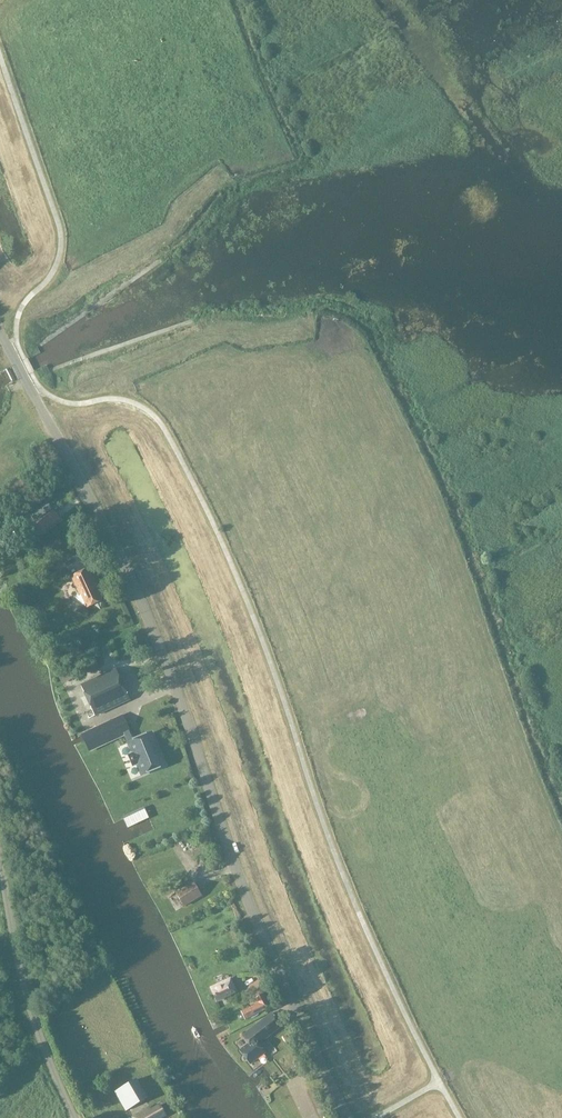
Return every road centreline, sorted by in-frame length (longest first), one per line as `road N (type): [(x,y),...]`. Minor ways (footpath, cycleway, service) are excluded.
road 1 (tertiary): [(347,1117),(247,900),(142,604),(0,332)]
road 2 (unclassified): [(74,1117),(31,1010),(0,861)]

